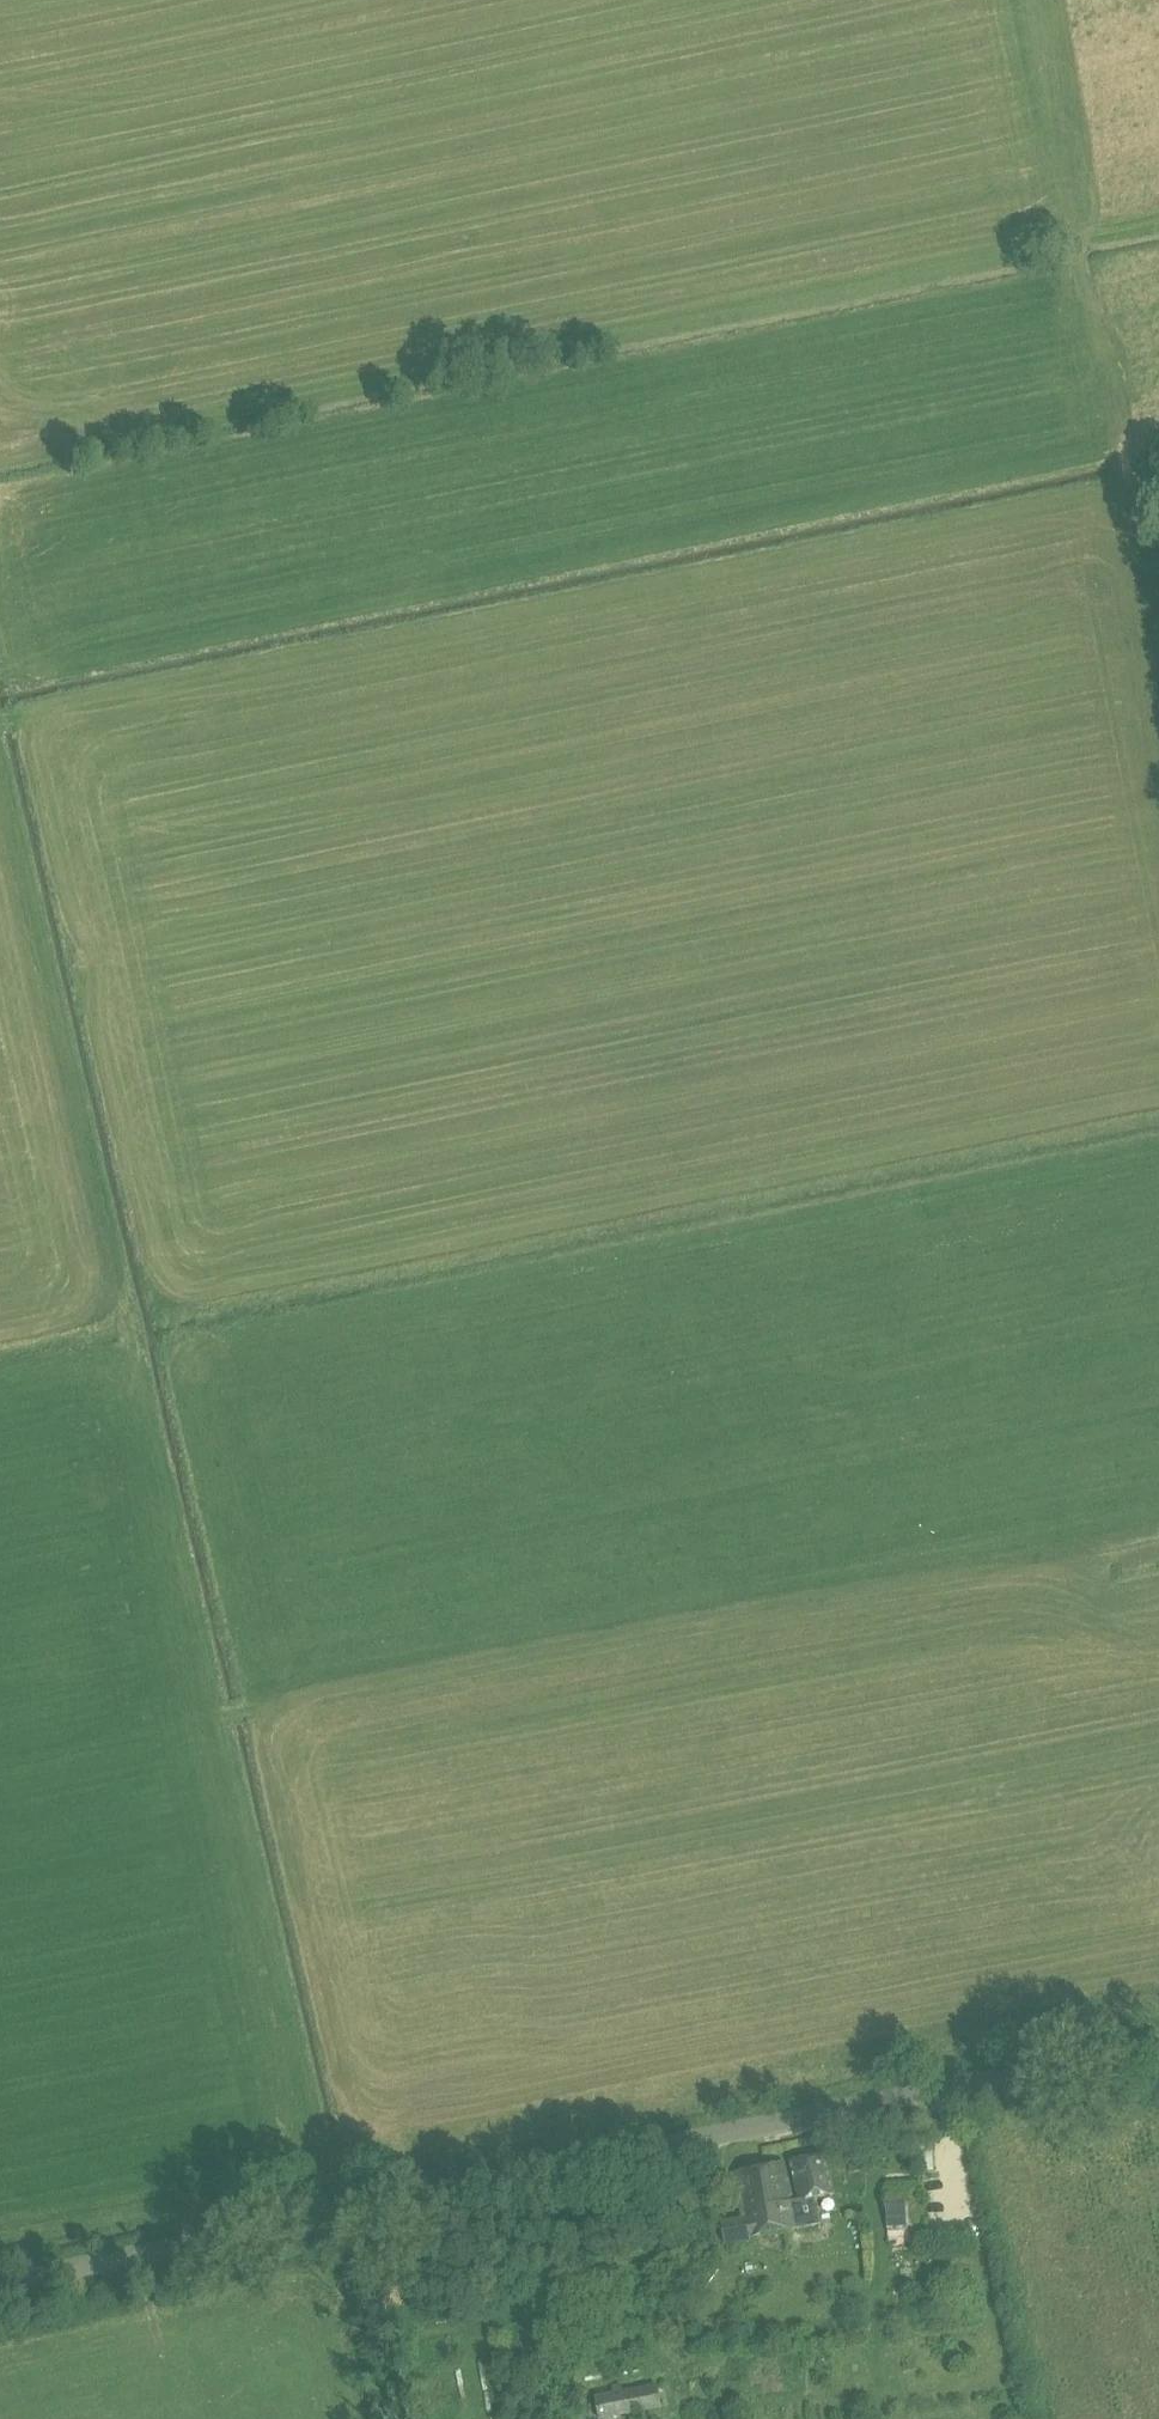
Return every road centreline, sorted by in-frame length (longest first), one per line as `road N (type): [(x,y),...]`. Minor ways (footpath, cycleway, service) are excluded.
road 1 (unclassified): [(0,2285),(1158,2051)]

